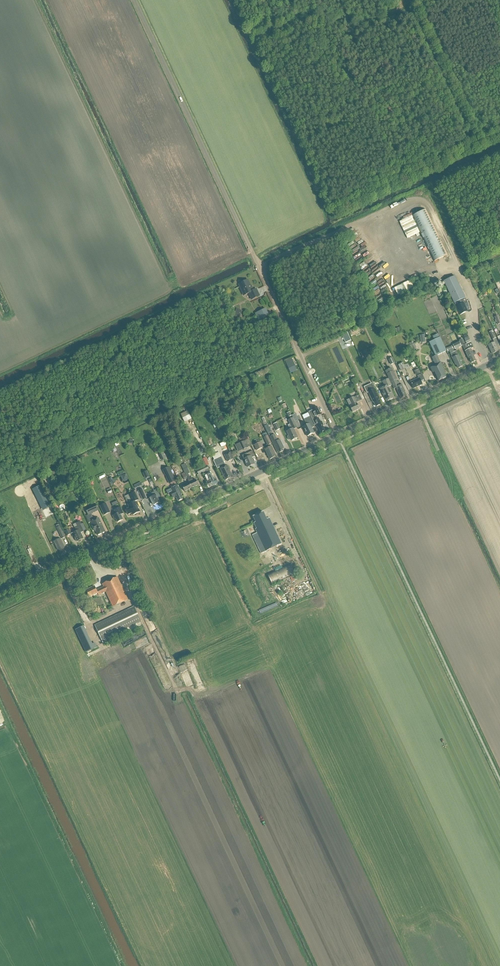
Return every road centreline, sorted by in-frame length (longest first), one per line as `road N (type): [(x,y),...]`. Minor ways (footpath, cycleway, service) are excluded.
road 1 (unclassified): [(337,436),(135,0)]
road 2 (tertiary): [(0,594),(337,436)]
road 3 (tertiary): [(337,436),(499,359)]

